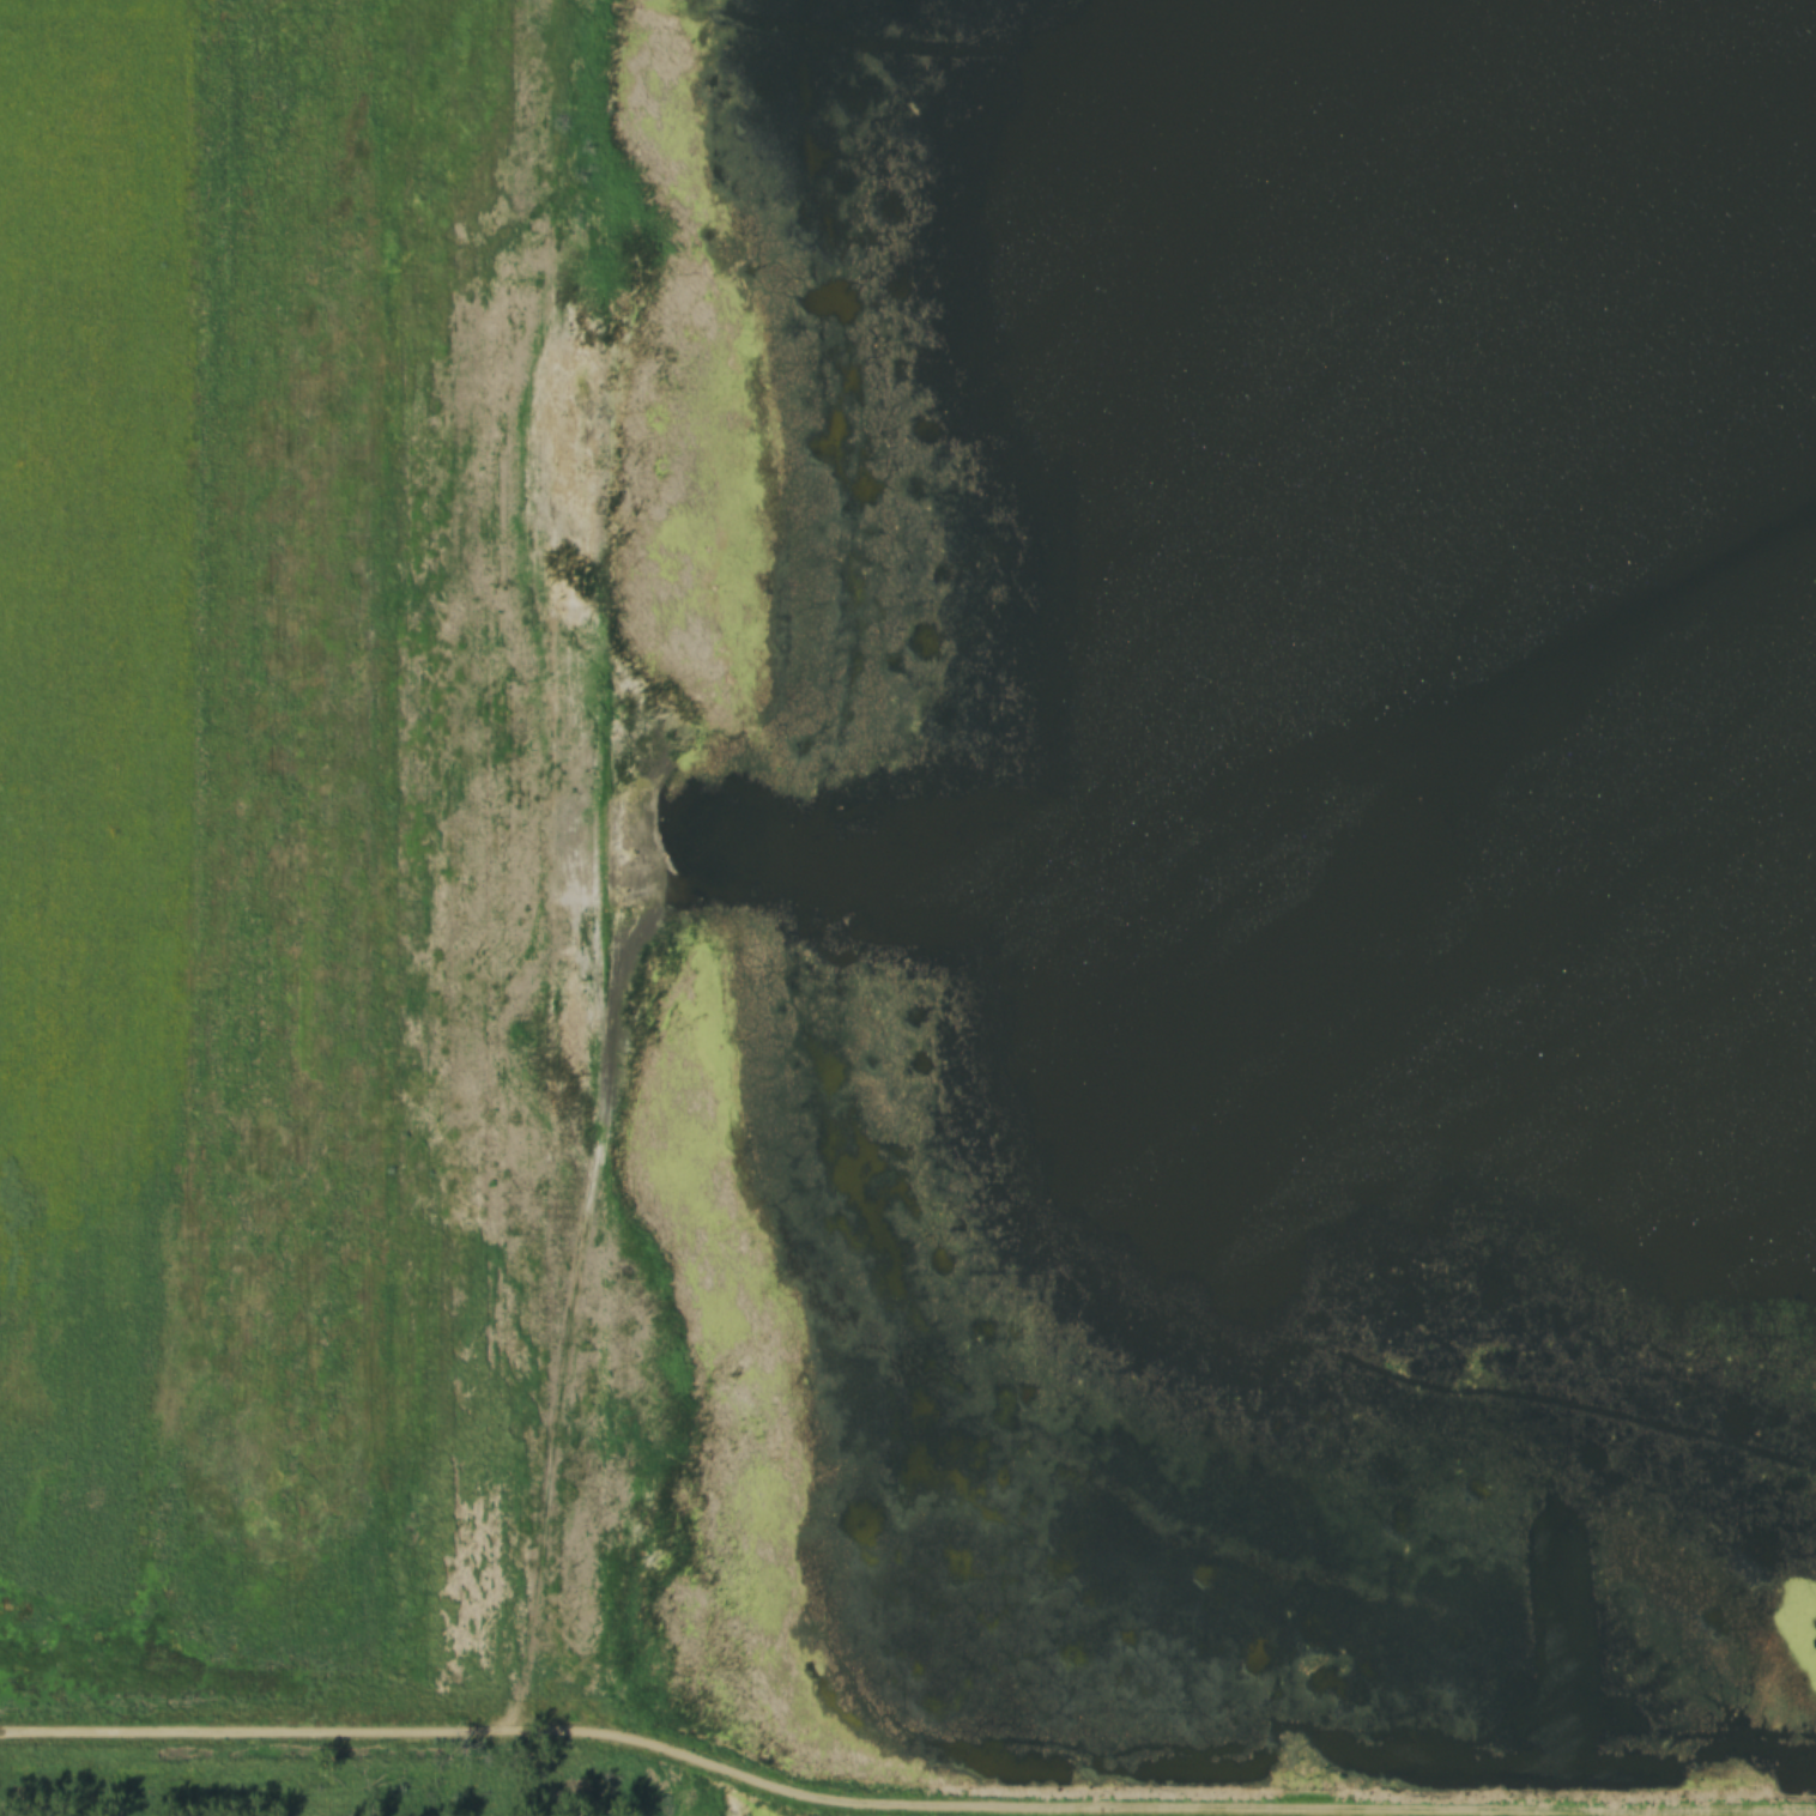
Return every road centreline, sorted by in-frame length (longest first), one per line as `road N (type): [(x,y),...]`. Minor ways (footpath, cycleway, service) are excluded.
road 1 (residential): [(0,1694),(480,1703),(685,1742),(812,1794),(884,1802),(1815,1813)]

